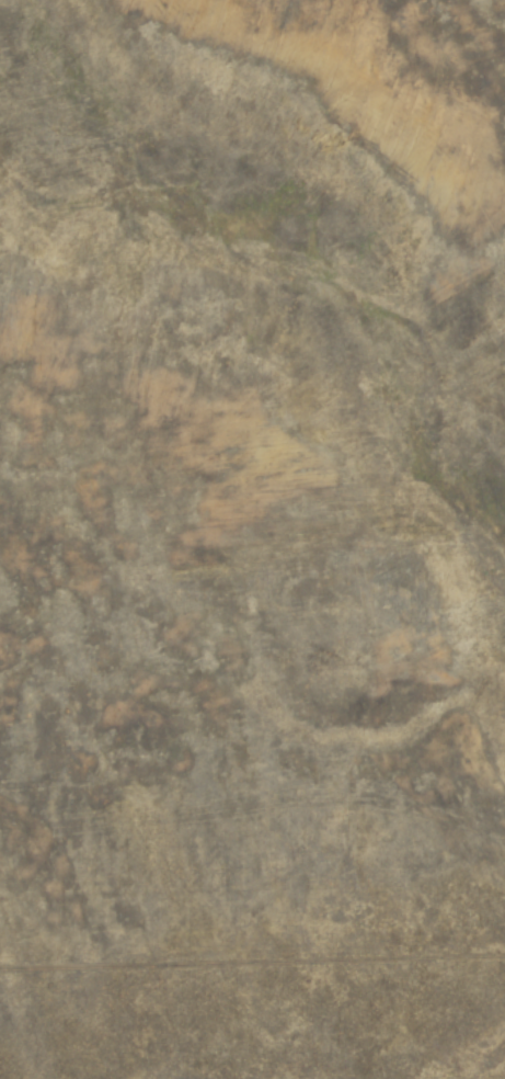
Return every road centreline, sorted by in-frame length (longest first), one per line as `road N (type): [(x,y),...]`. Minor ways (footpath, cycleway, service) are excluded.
road 1 (track): [(504,956),(0,969)]

